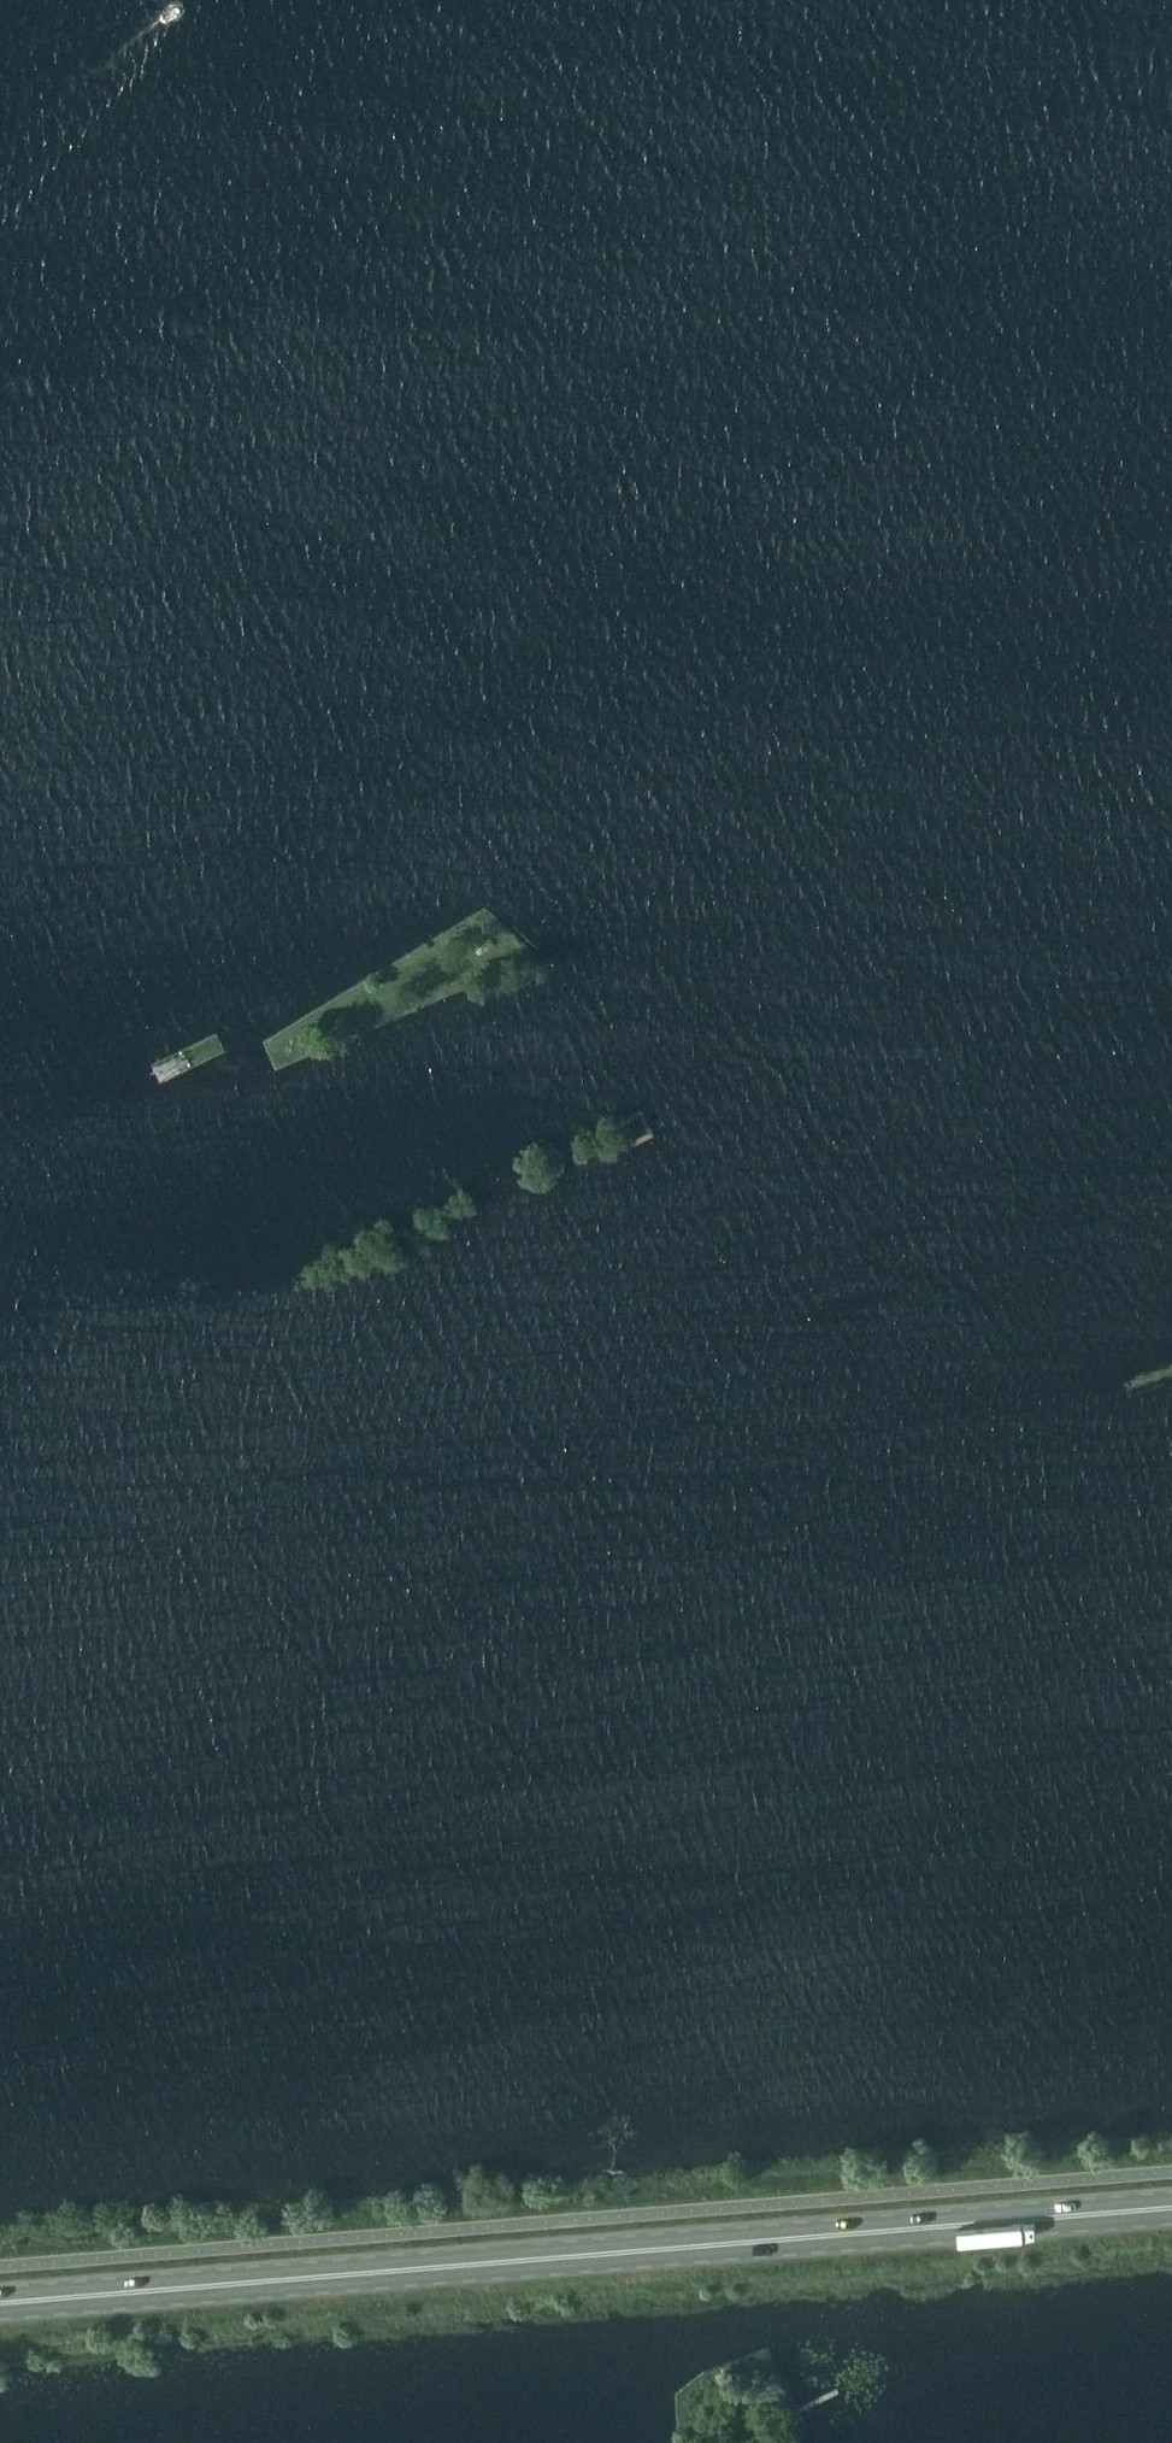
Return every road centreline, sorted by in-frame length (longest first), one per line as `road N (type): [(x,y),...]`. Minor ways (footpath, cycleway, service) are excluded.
road 1 (primary): [(0,2304),(1171,2209)]

